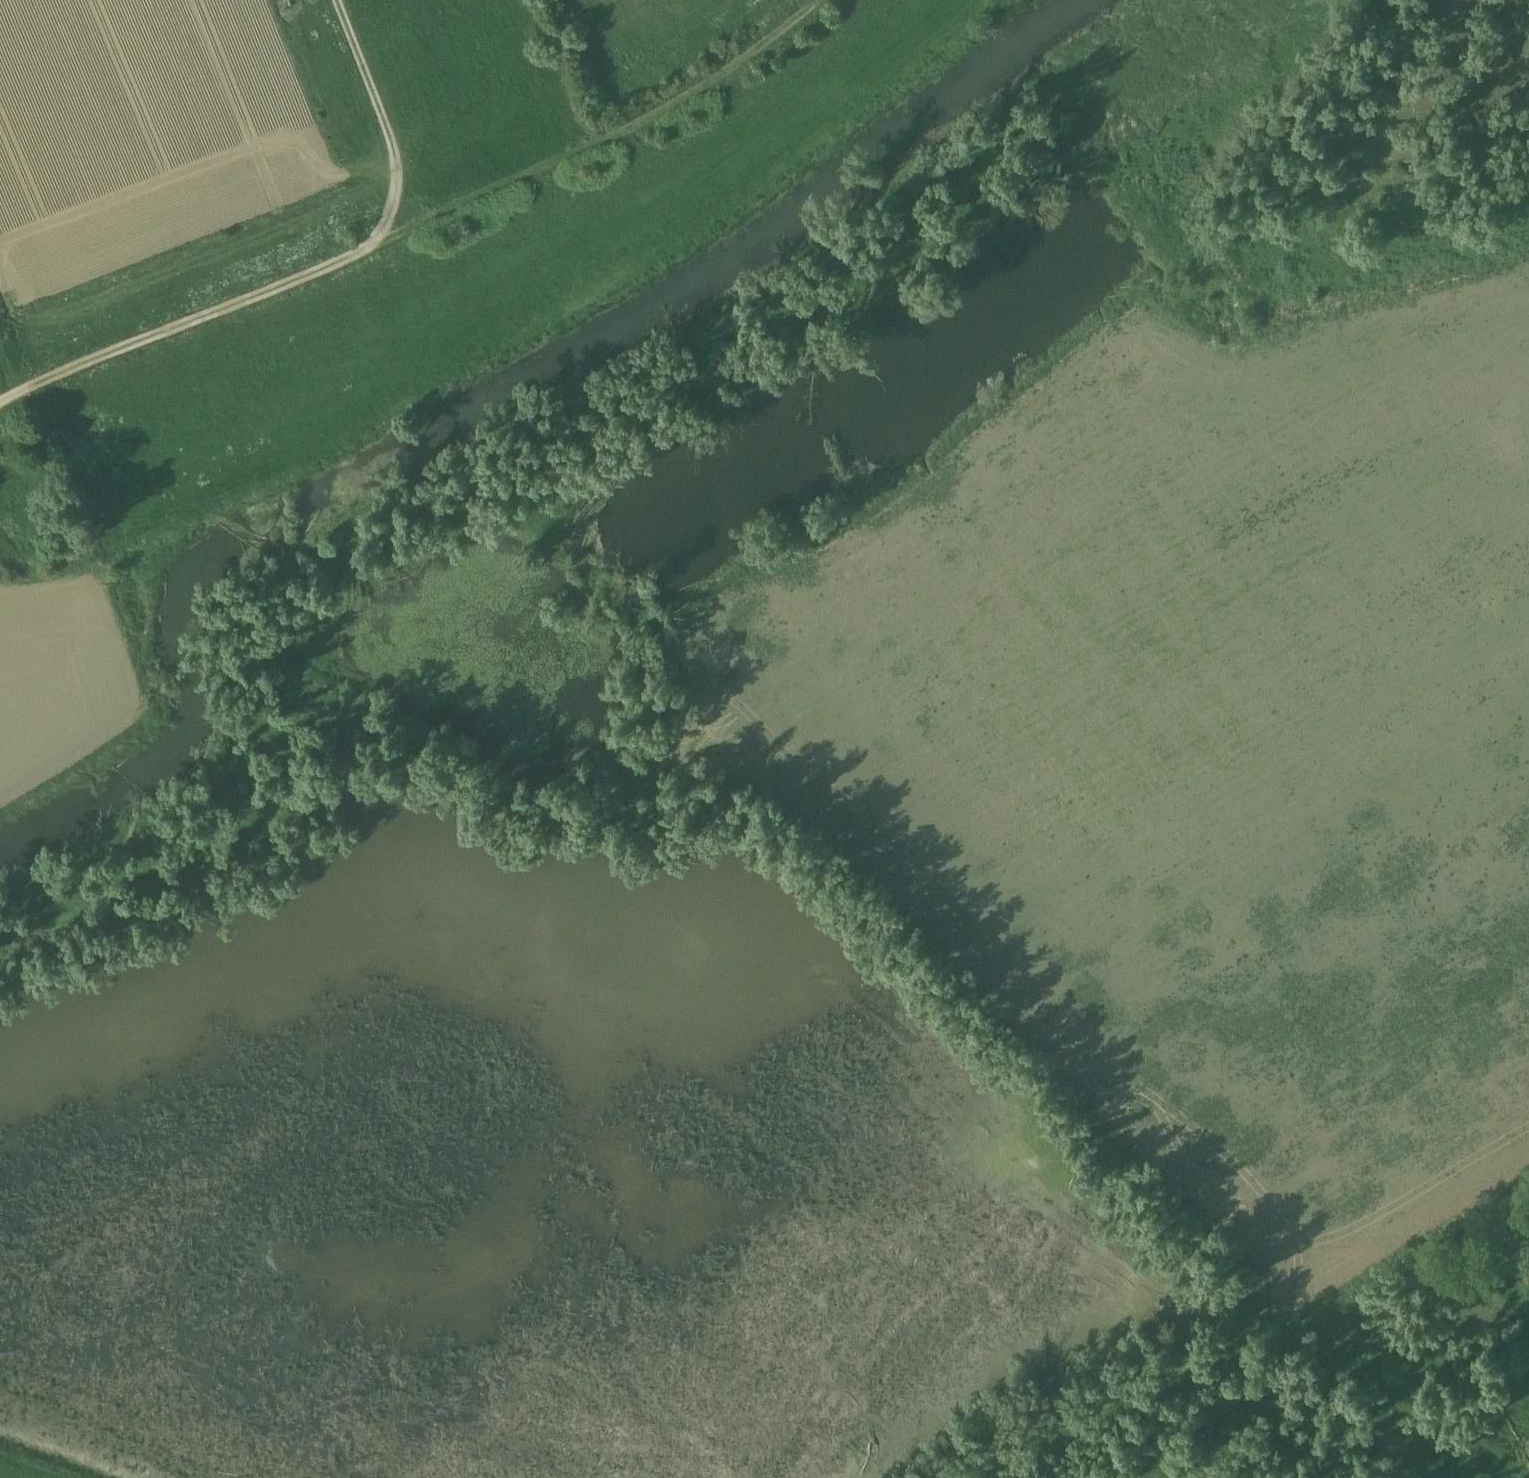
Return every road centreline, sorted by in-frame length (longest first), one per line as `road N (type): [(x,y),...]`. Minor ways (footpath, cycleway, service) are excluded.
road 1 (track): [(359,250),(684,98),(764,45),(812,0)]

